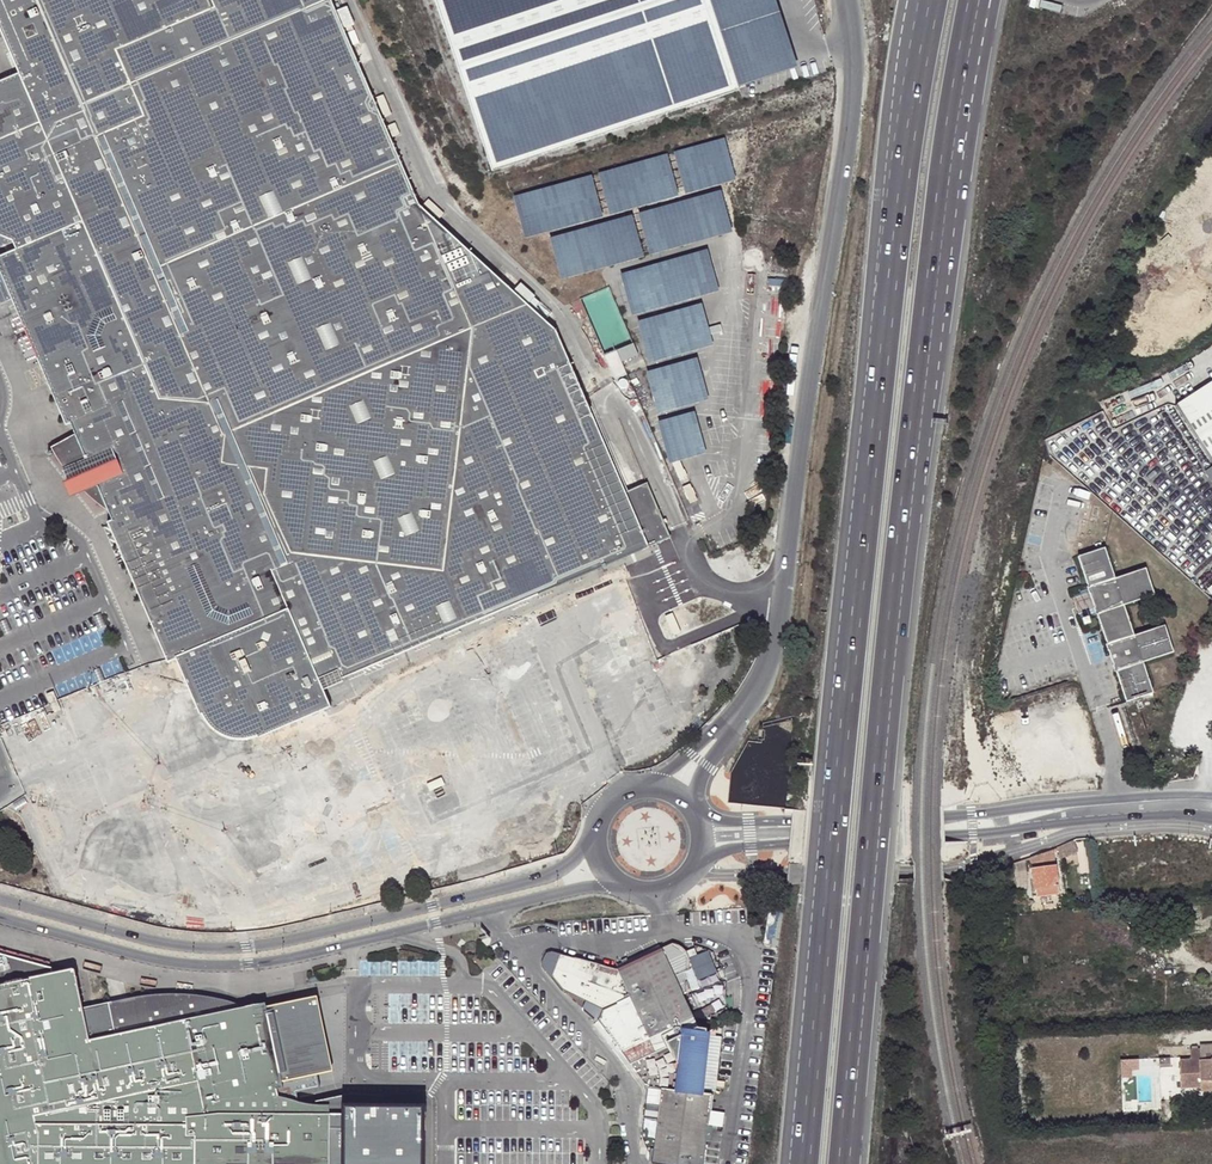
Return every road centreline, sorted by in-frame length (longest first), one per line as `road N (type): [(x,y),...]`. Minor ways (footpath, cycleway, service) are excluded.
road 1 (motorway): [(931,0),(894,233),(806,1163)]
road 2 (motorway): [(848,1163),(899,587),(966,39)]
road 3 (unclassified): [(750,702),(779,631),(854,98),(851,0)]
road 4 (unclassified): [(0,916),(127,954),(213,968),(315,954),(580,889),(626,885)]
road 5 (unclassified): [(600,837),(546,878),(260,943),(155,943),(0,898)]
road 6 (tertiary): [(692,870),(735,849),(1211,816)]
road 7 (tertiary): [(1211,795),(700,828)]
road 8 (unclassified): [(750,702),(644,791)]
road 9 (unclassified): [(700,828),(708,785),(750,702)]

